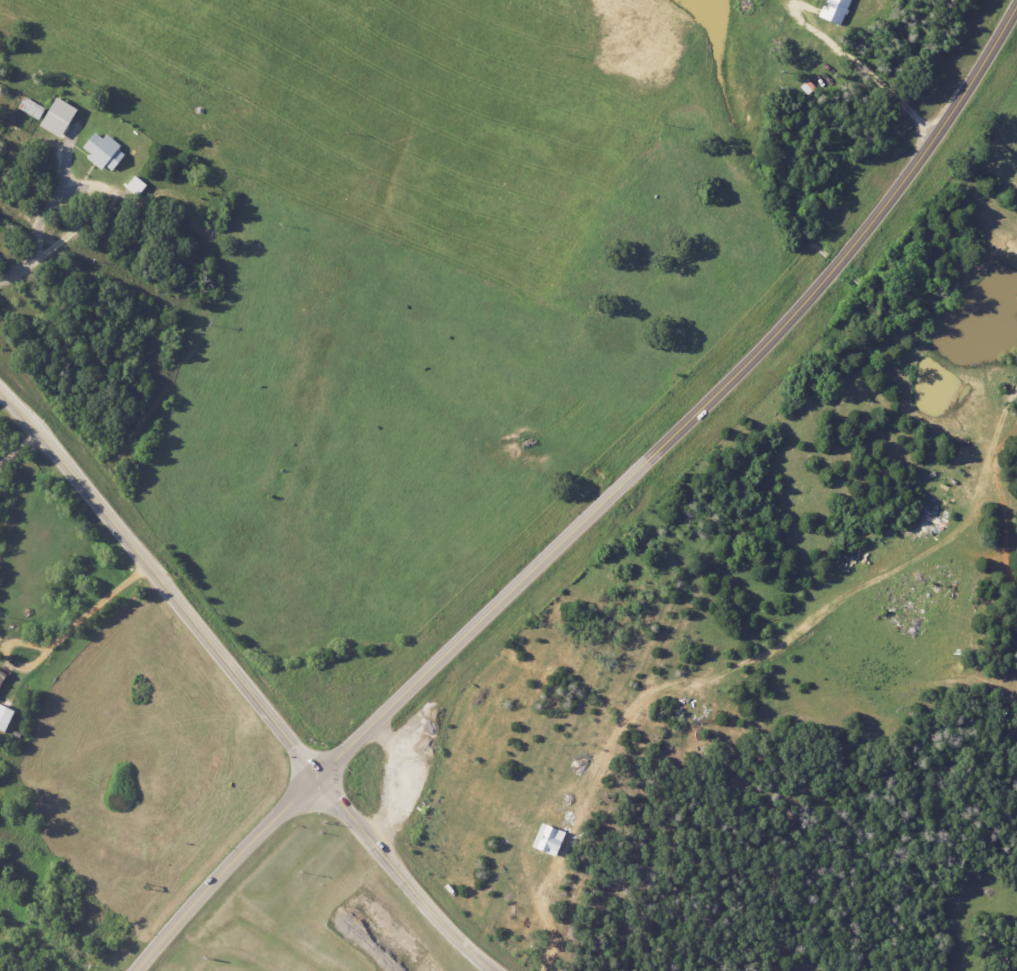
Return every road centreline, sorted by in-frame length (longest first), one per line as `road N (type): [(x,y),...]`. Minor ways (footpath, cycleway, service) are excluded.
road 1 (primary): [(138,970),(317,776),(774,335),(949,117),(1016,3)]
road 2 (secondary): [(494,970),(411,889),(0,390)]

